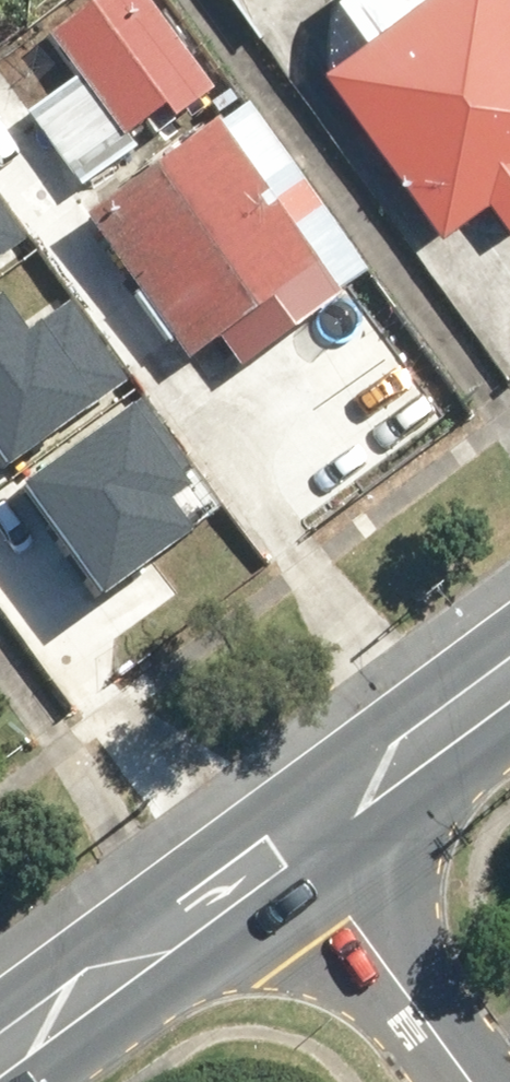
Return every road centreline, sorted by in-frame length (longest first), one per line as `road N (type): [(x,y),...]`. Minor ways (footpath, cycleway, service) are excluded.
road 1 (primary): [(0,1046),(285,837)]
road 2 (residential): [(470,1081),(285,837)]
road 3 (primary): [(285,837),(509,669)]

